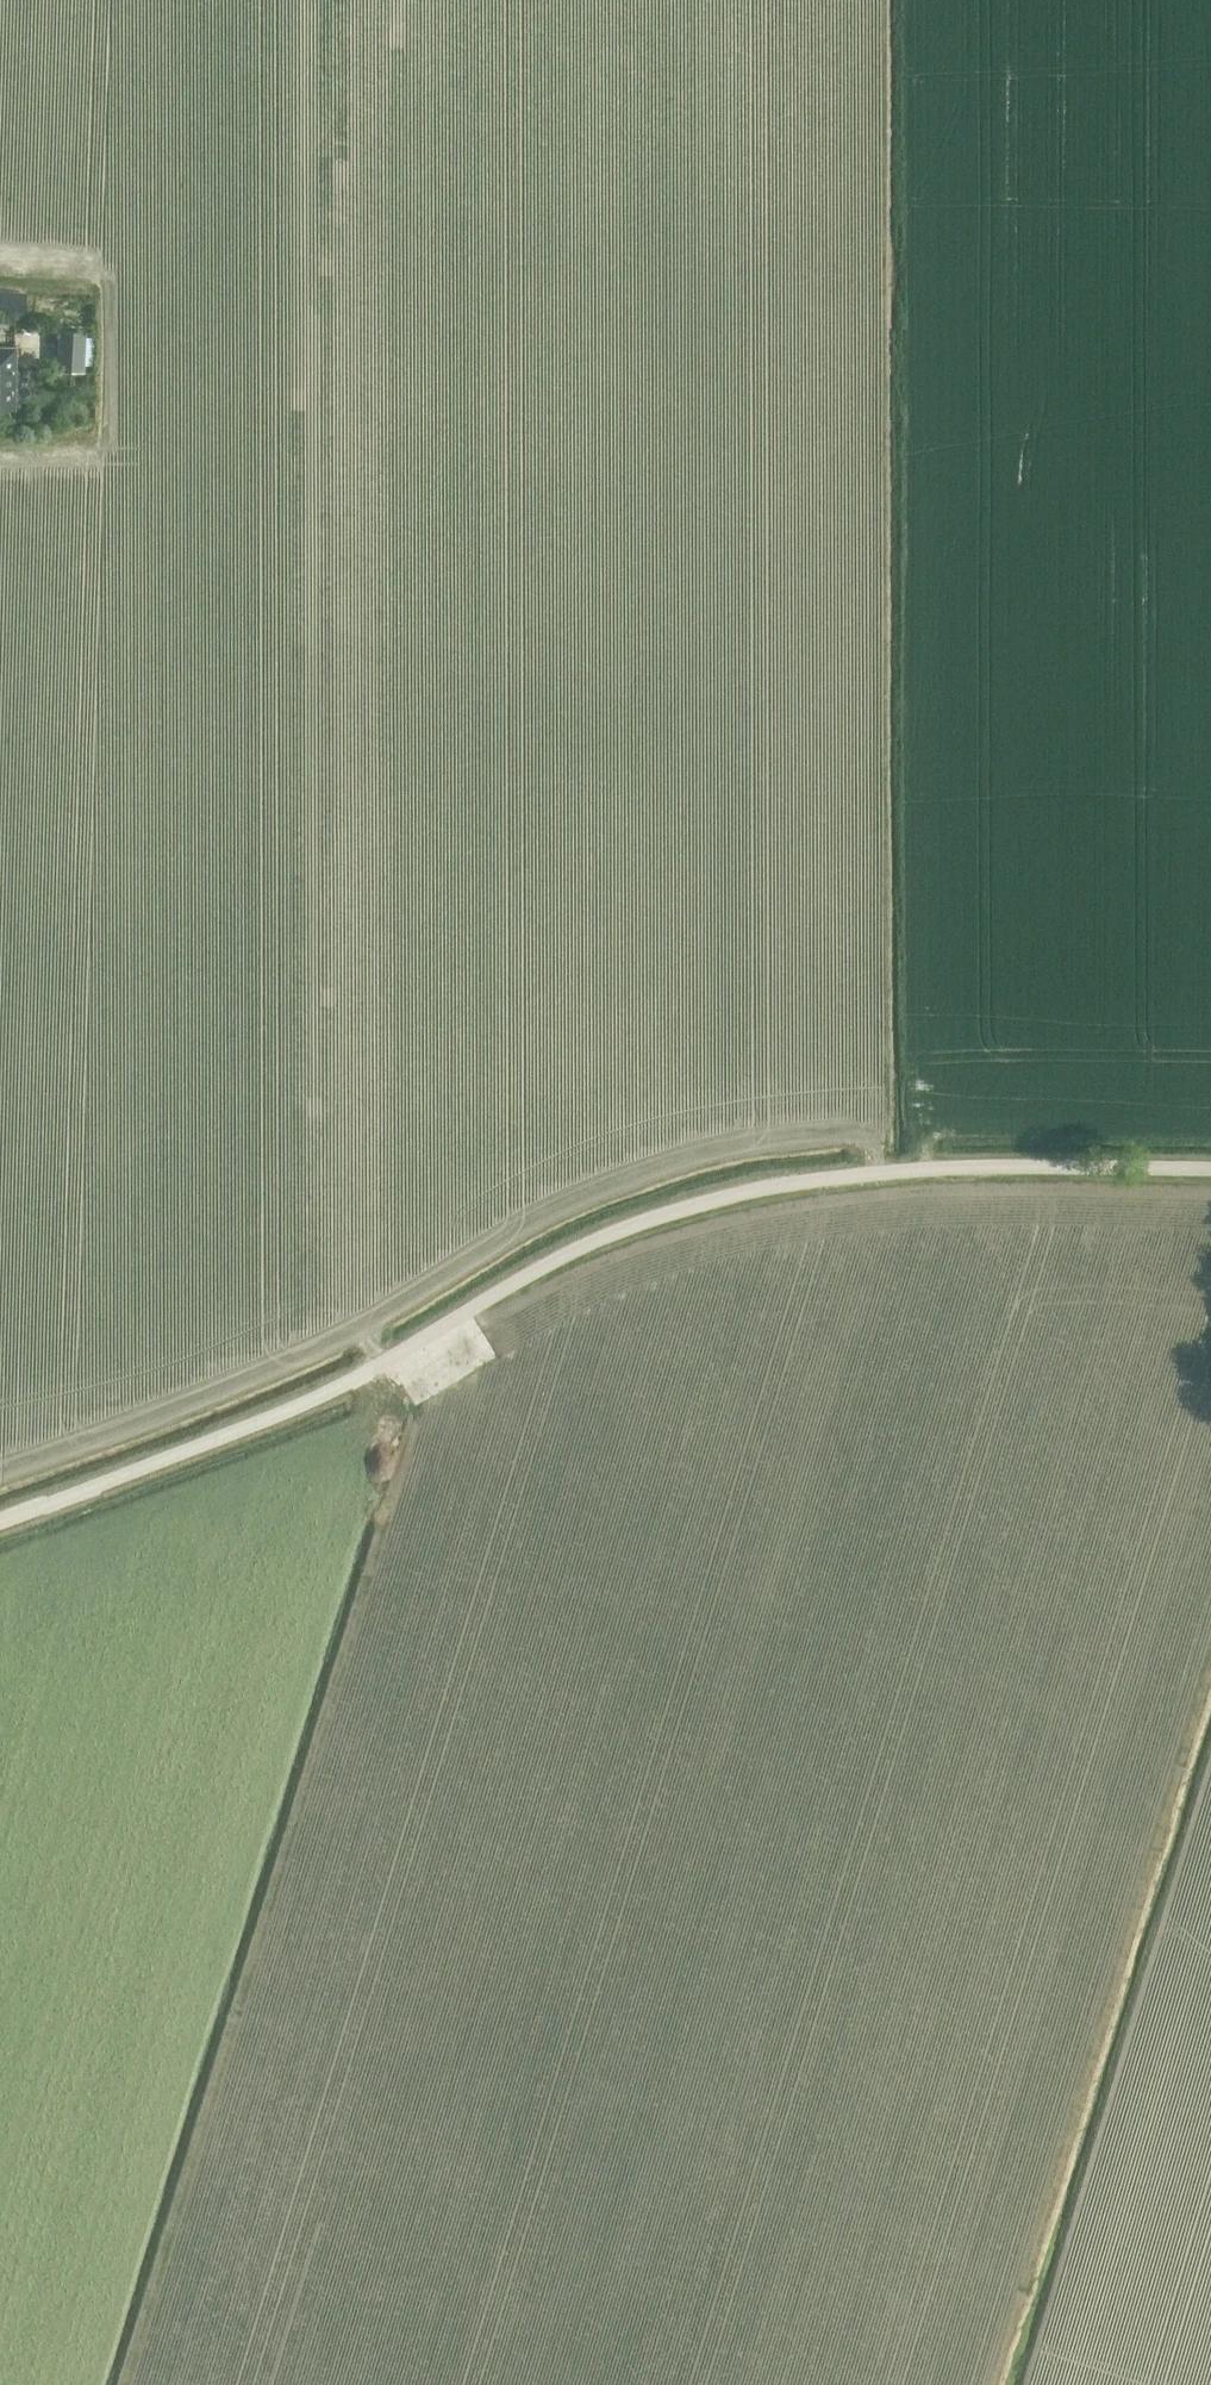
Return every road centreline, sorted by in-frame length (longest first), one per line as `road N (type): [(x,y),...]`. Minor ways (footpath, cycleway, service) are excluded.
road 1 (unclassified): [(1210,1168),(911,1171),(782,1185),(659,1215),(580,1246),(368,1370),(0,1520)]

